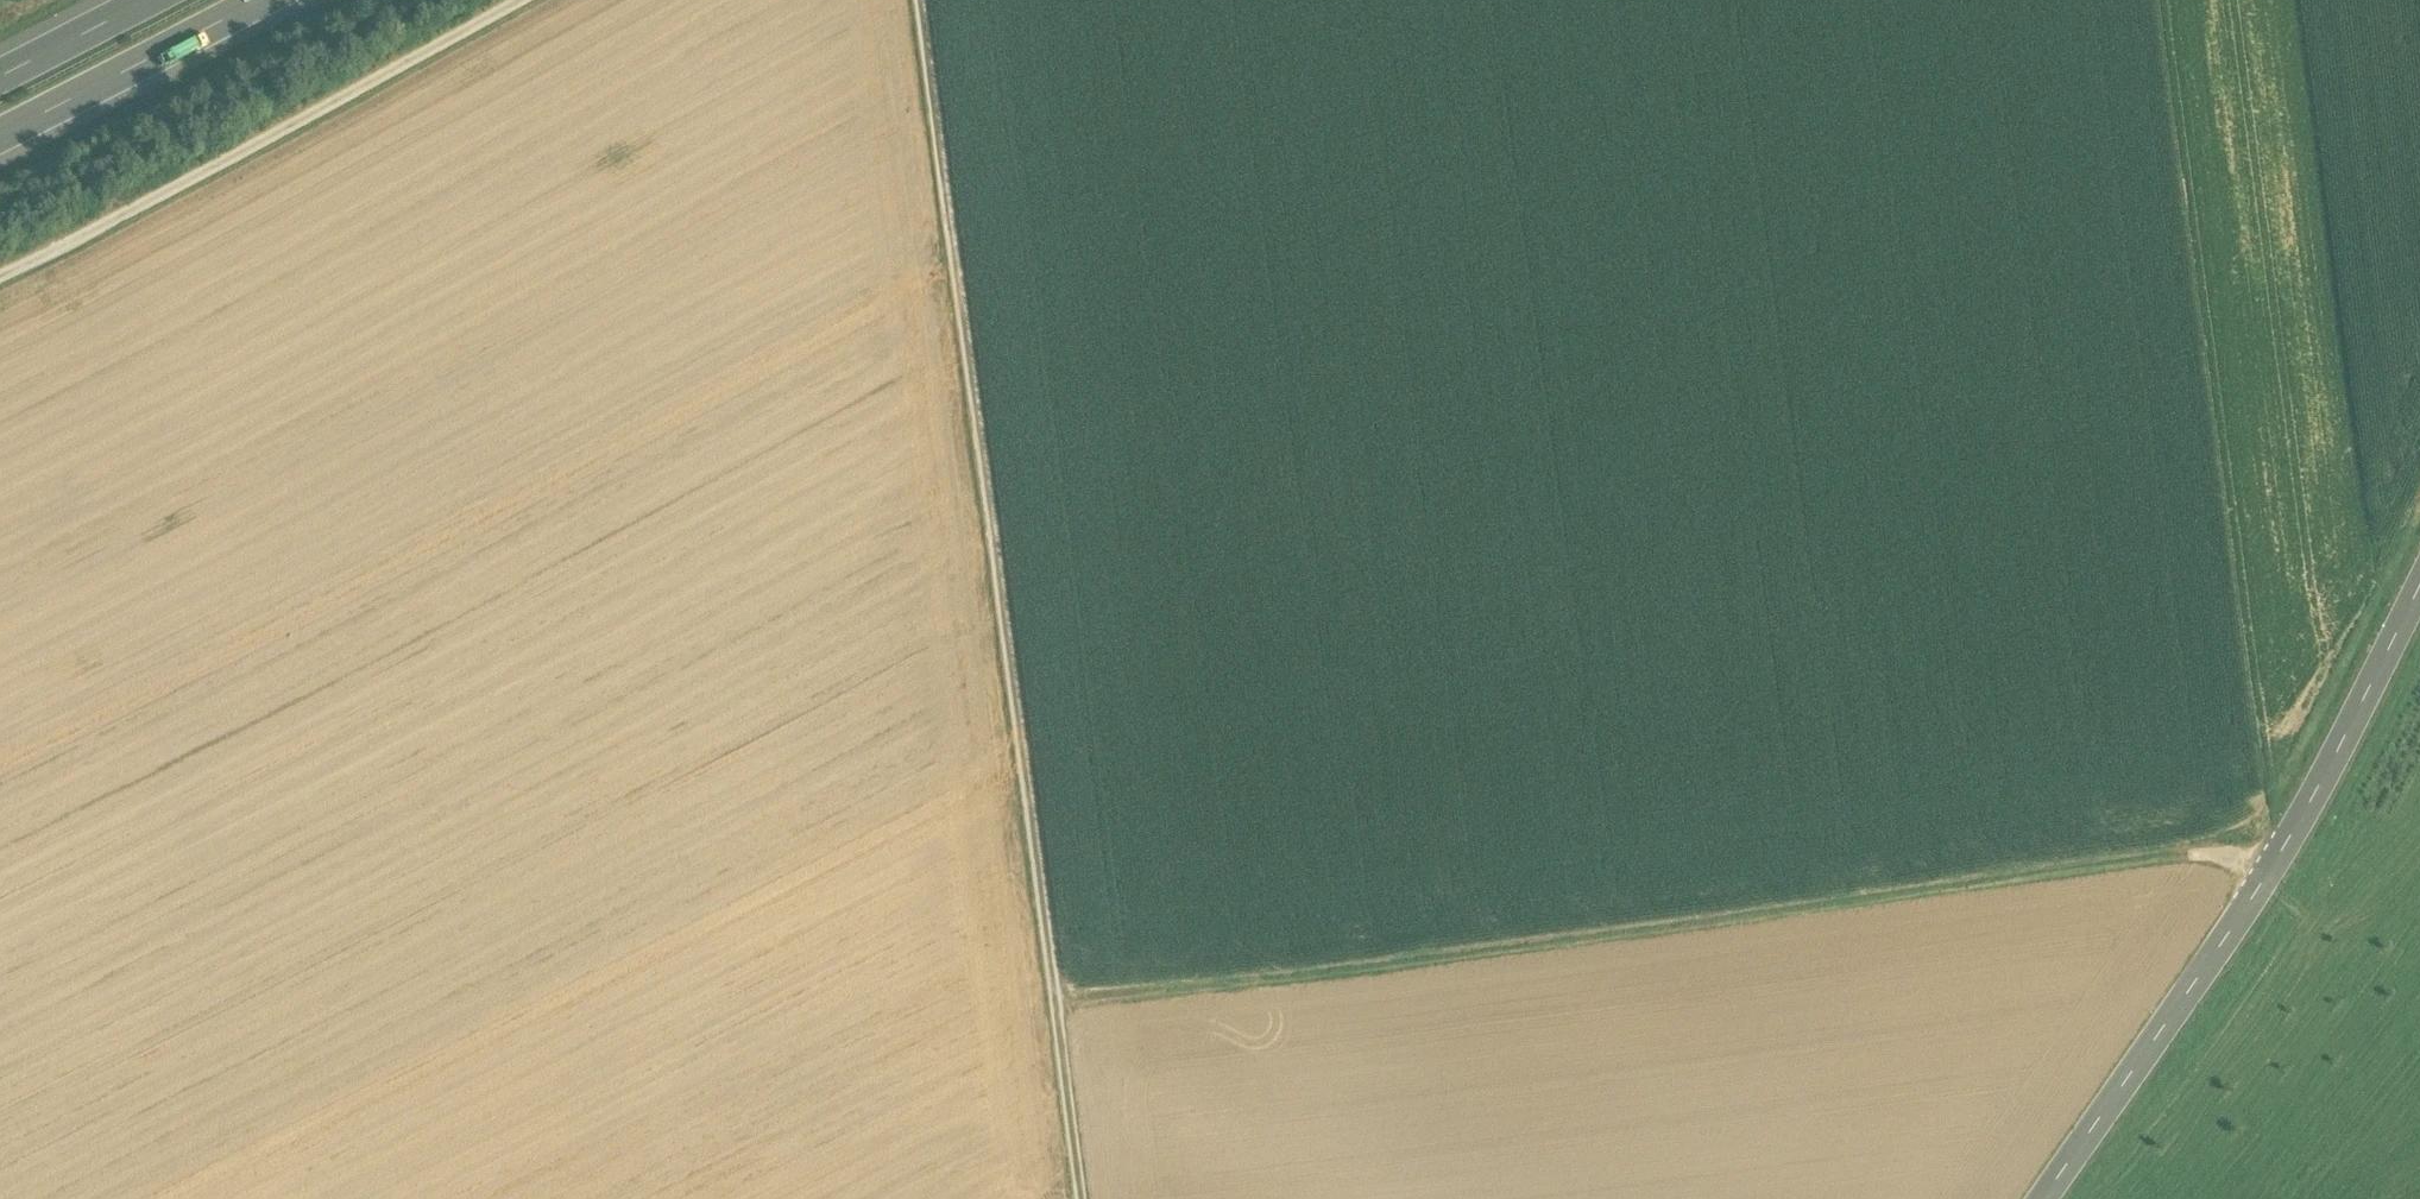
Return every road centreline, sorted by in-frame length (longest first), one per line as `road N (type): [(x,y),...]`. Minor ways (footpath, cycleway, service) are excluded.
road 1 (track): [(1053,1009),(2227,853),(2276,856)]
road 2 (track): [(1080,1198),(918,0)]
road 3 (unclassified): [(2044,1198),(2276,856),(2341,793),(2419,644)]
road 4 (track): [(522,0),(0,279)]
road 5 (motorway): [(0,125),(241,0)]
road 6 (motorway): [(132,0),(0,67)]

